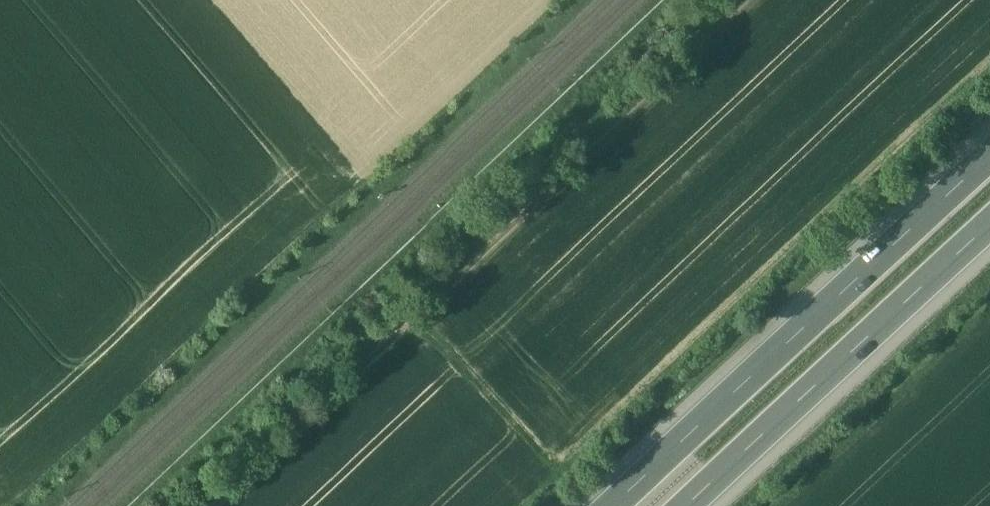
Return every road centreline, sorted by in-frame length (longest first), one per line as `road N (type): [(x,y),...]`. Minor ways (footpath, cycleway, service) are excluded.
road 1 (track): [(209,505),(746,0)]
road 2 (motorway): [(989,152),(606,505)]
road 3 (motorway): [(677,505),(989,215)]
road 4 (track): [(413,312),(546,455)]

